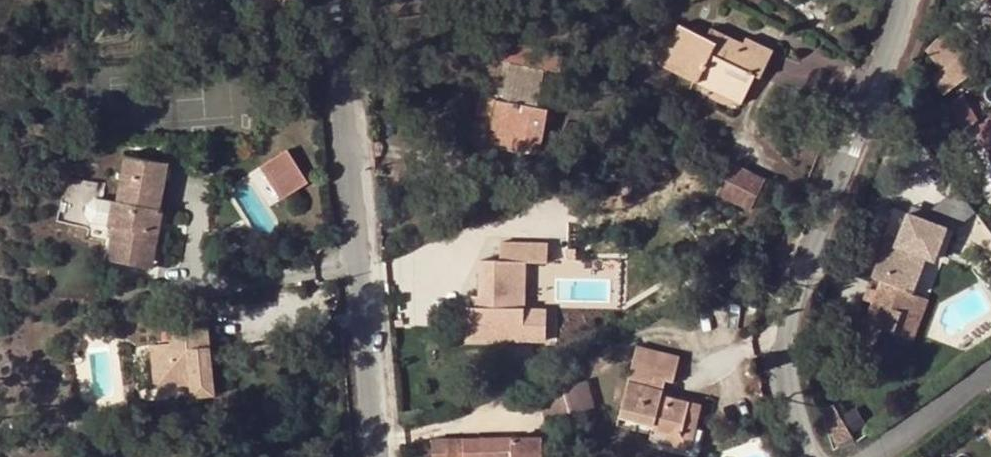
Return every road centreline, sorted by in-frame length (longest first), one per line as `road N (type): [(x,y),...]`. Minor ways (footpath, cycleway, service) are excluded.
road 1 (residential): [(808,456),(784,339),(905,0)]
road 2 (residential): [(370,456),(327,0)]
road 3 (residential): [(884,456),(990,390)]

